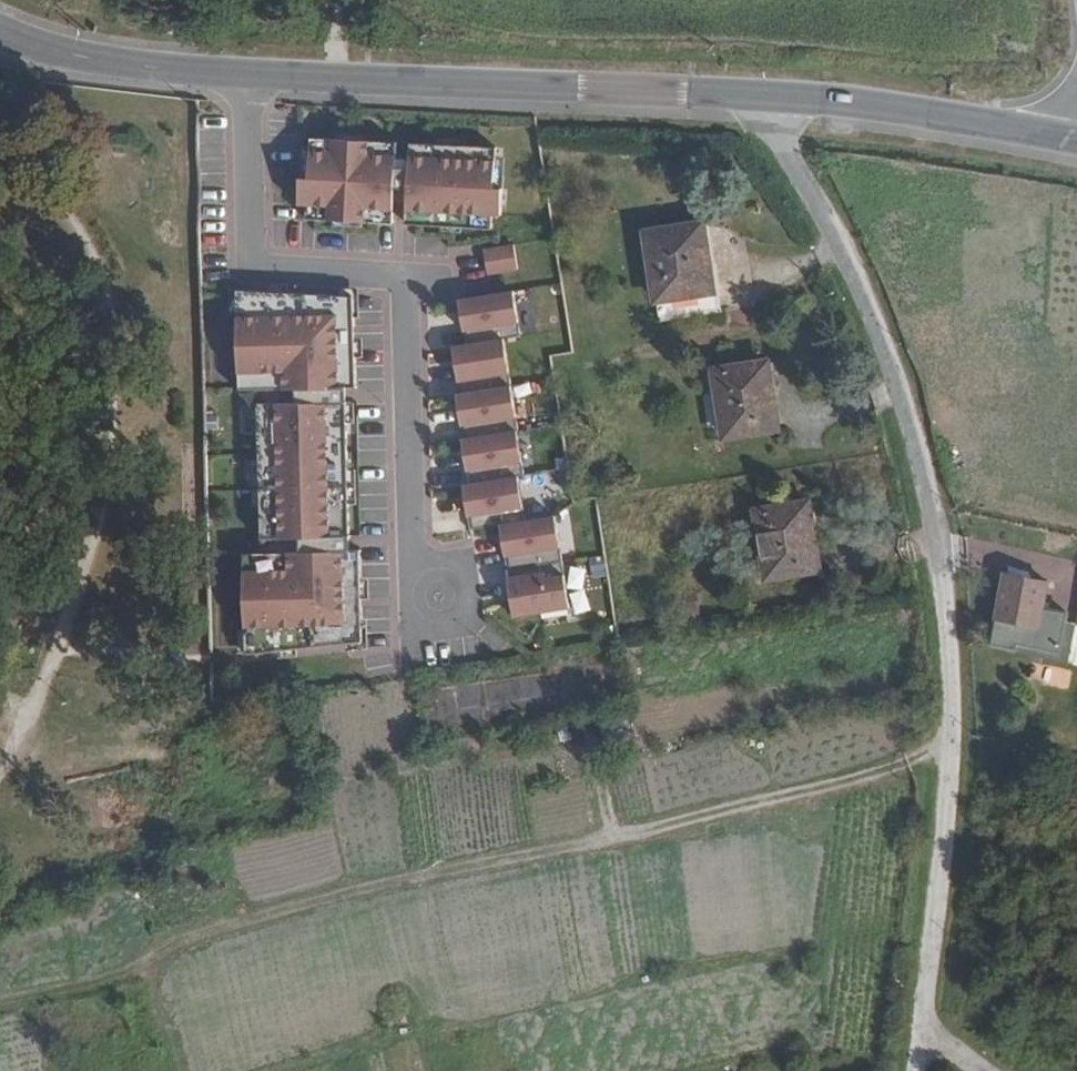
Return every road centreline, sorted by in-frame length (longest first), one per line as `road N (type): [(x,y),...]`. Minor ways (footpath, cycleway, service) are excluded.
road 1 (unclassified): [(917,1070),(951,741),(925,462),(884,337),(764,96)]
road 2 (track): [(0,1011),(109,988),(209,934),(888,778),(951,741)]
road 3 (residential): [(248,74),(256,263),(396,276),(405,284),(414,556),(440,598)]
road 4 (secondary): [(764,96),(248,74)]
road 5 (secondary): [(1074,140),(764,96)]
road 6 (track): [(306,1070),(441,1042),(451,1023),(421,882)]
road 7 (secondary): [(248,74),(76,57),(0,32)]

